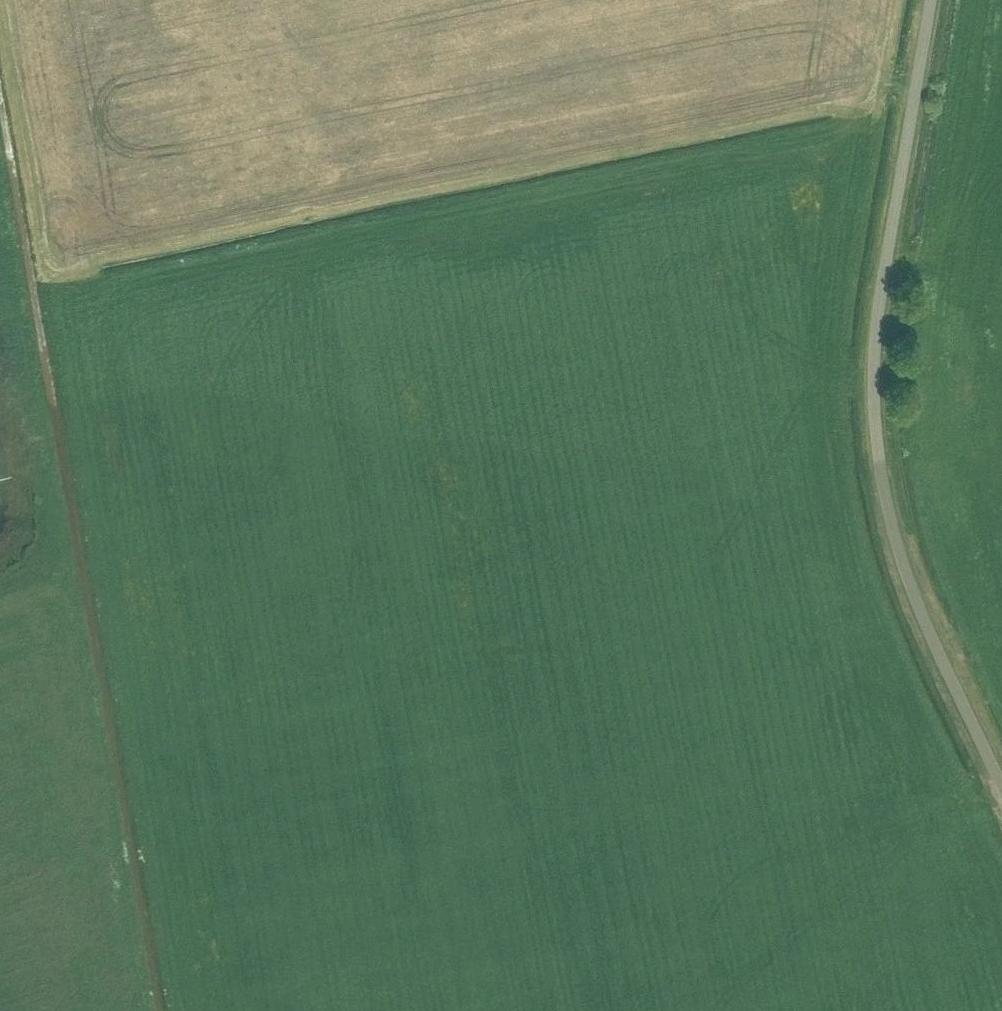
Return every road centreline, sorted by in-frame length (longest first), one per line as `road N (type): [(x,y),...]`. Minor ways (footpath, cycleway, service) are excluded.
road 1 (unclassified): [(1001,785),(919,607),(879,456),(871,370),(880,283),(929,0)]

